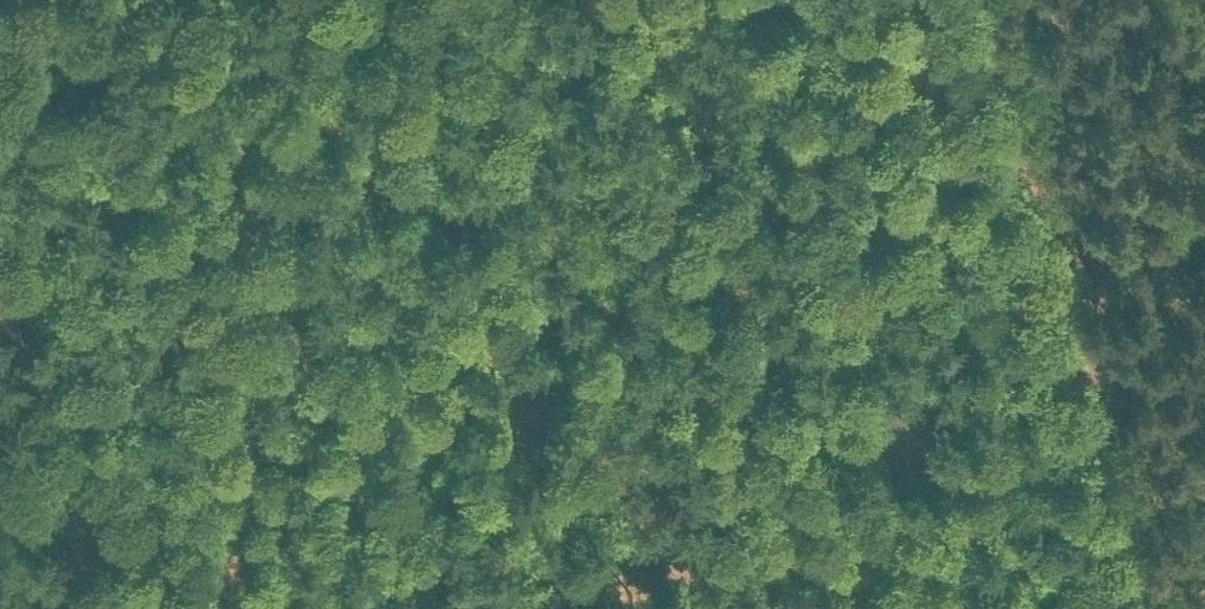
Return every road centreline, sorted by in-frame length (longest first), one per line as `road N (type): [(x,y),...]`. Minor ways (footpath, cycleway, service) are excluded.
road 1 (track): [(0,252),(95,608)]
road 2 (track): [(1131,608),(1042,287)]
road 3 (track): [(1042,287),(971,0)]
road 4 (track): [(1204,201),(1042,287)]

